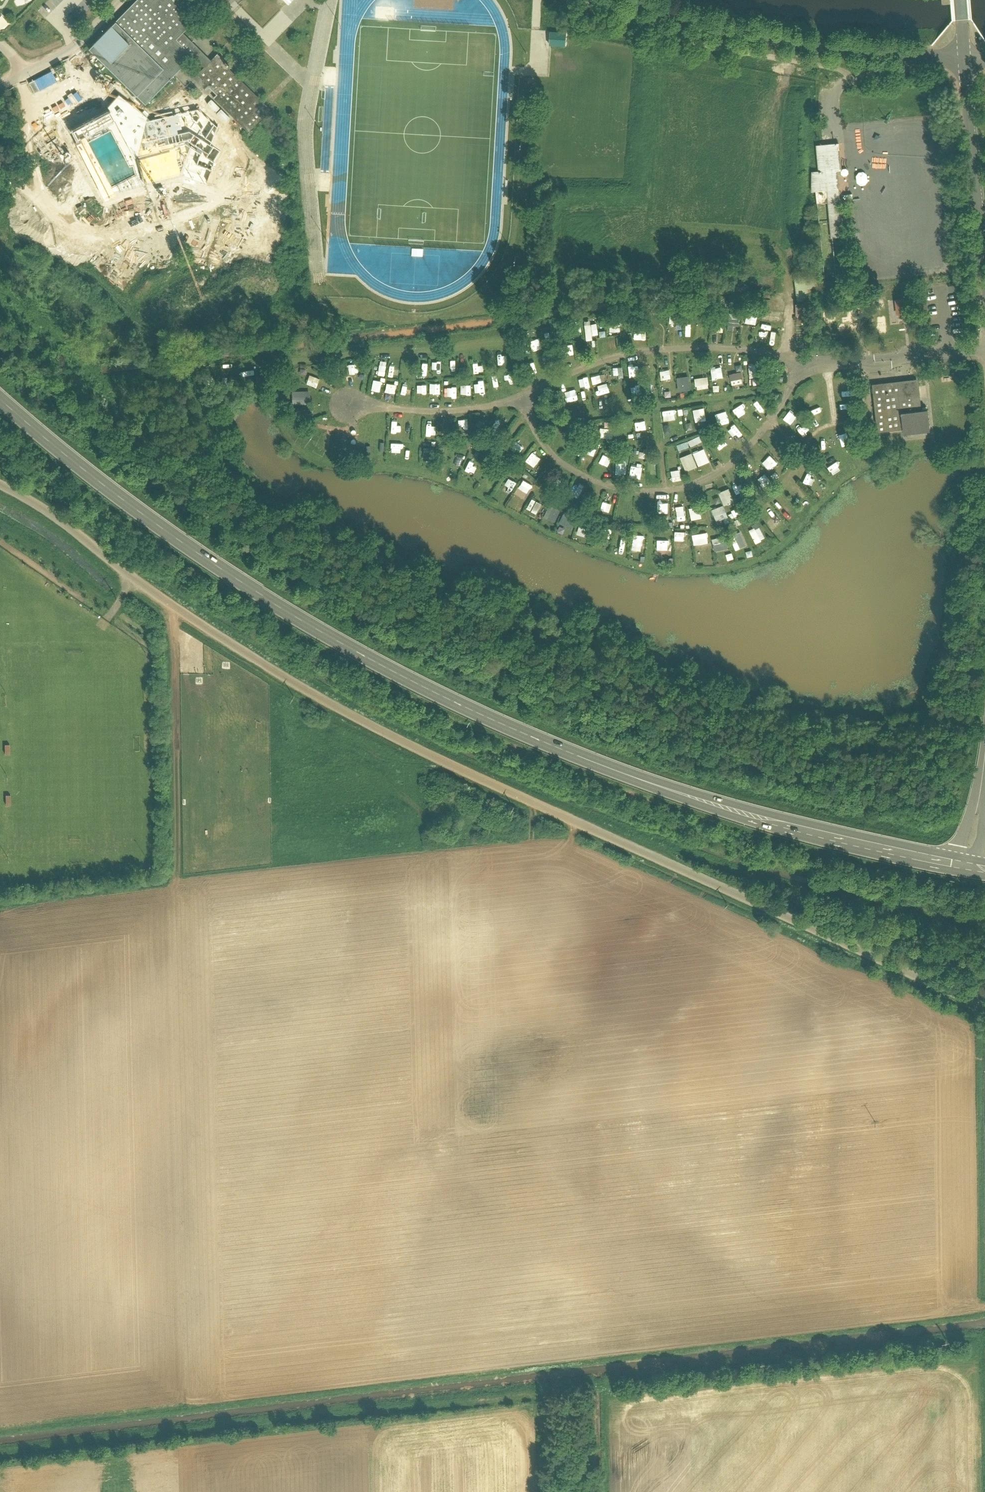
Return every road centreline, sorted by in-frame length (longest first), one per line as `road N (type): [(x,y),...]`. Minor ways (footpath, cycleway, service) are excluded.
road 1 (residential): [(984,1006),(369,724),(159,598),(0,483)]
road 2 (primary): [(0,395),(163,527),(286,605),(472,704),(740,806),(967,862)]
road 3 (residential): [(633,0),(775,38),(963,59)]
road 4 (track): [(796,364),(790,279),(772,245),(676,235)]
road 5 (residential): [(963,59),(984,254)]
road 6 (residential): [(23,65),(67,50),(120,0)]

